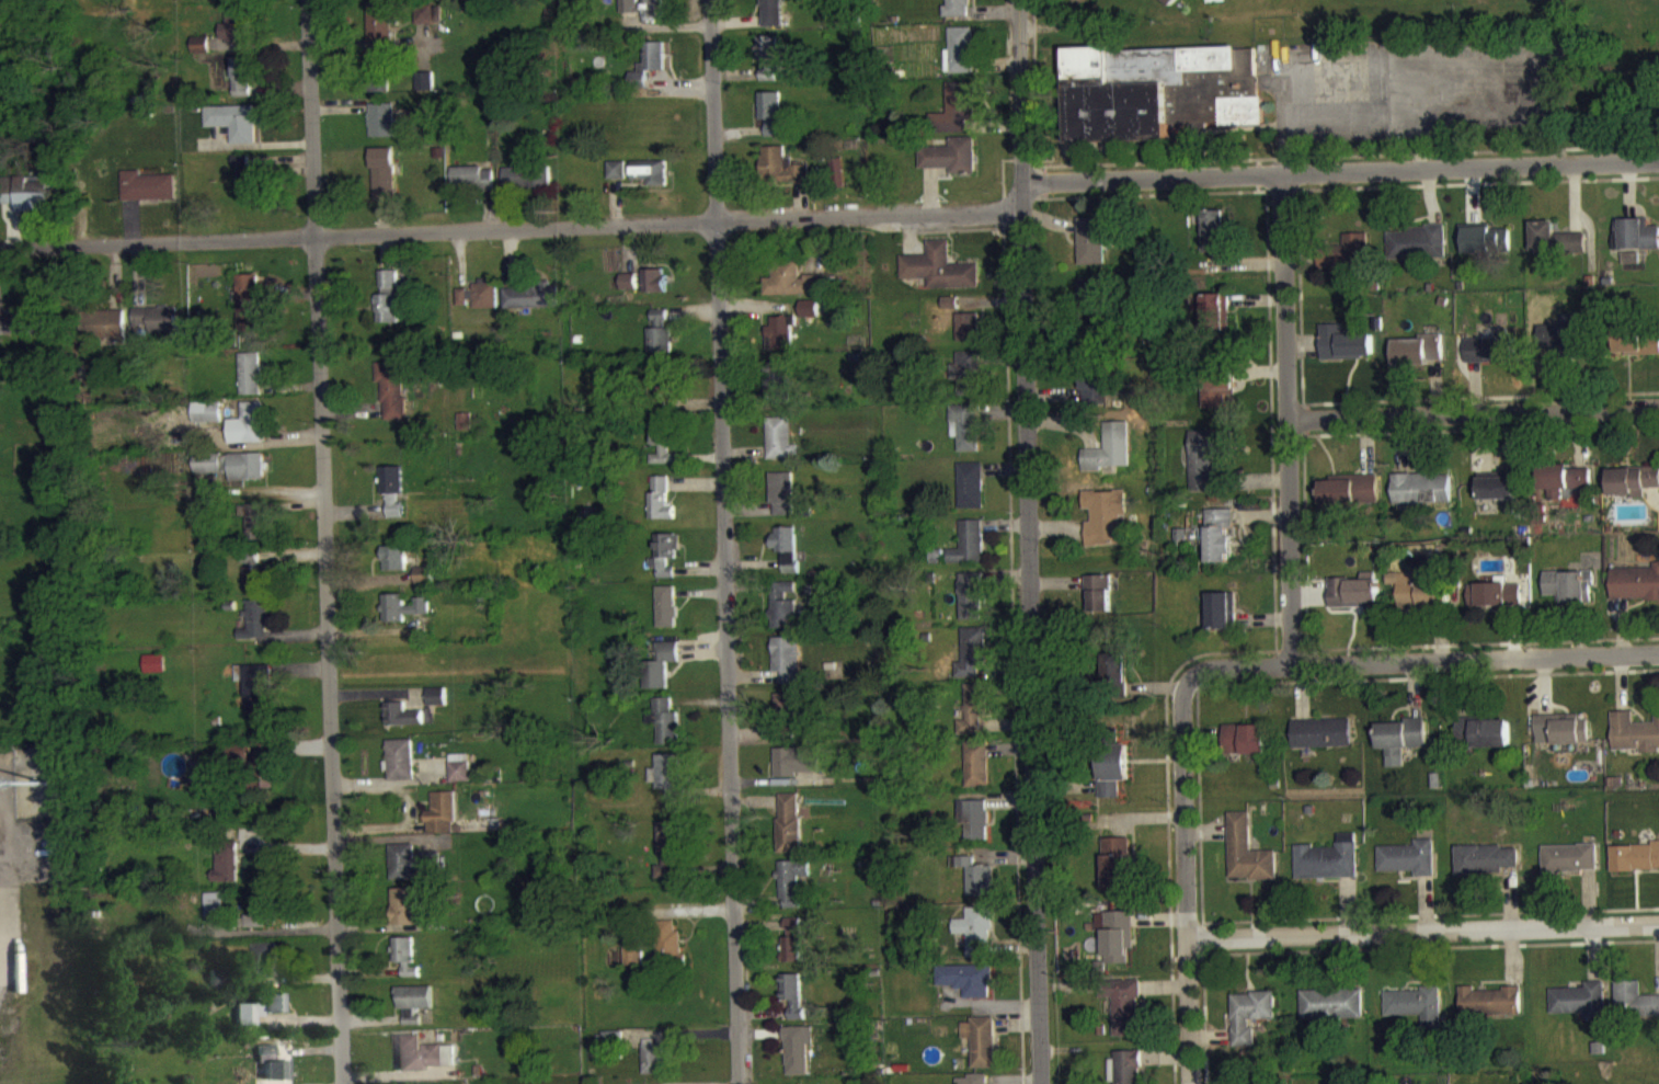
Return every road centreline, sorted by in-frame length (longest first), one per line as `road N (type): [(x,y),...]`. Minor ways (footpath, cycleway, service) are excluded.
road 1 (residential): [(0,252),(1002,212),(1044,181),(1658,160)]
road 2 (residential): [(308,0),(339,1083)]
road 3 (residential): [(711,0),(737,1083)]
road 4 (residential): [(1021,0),(1040,1083)]
road 5 (residential): [(1280,174),(1291,664)]
road 6 (residential): [(1189,677),(1211,667),(1658,653)]
road 7 (residential): [(1187,937),(1658,922)]
road 8 (residential): [(1189,677),(1181,698),(1190,1083)]
road 9 (residential): [(1286,419),(1658,407)]

